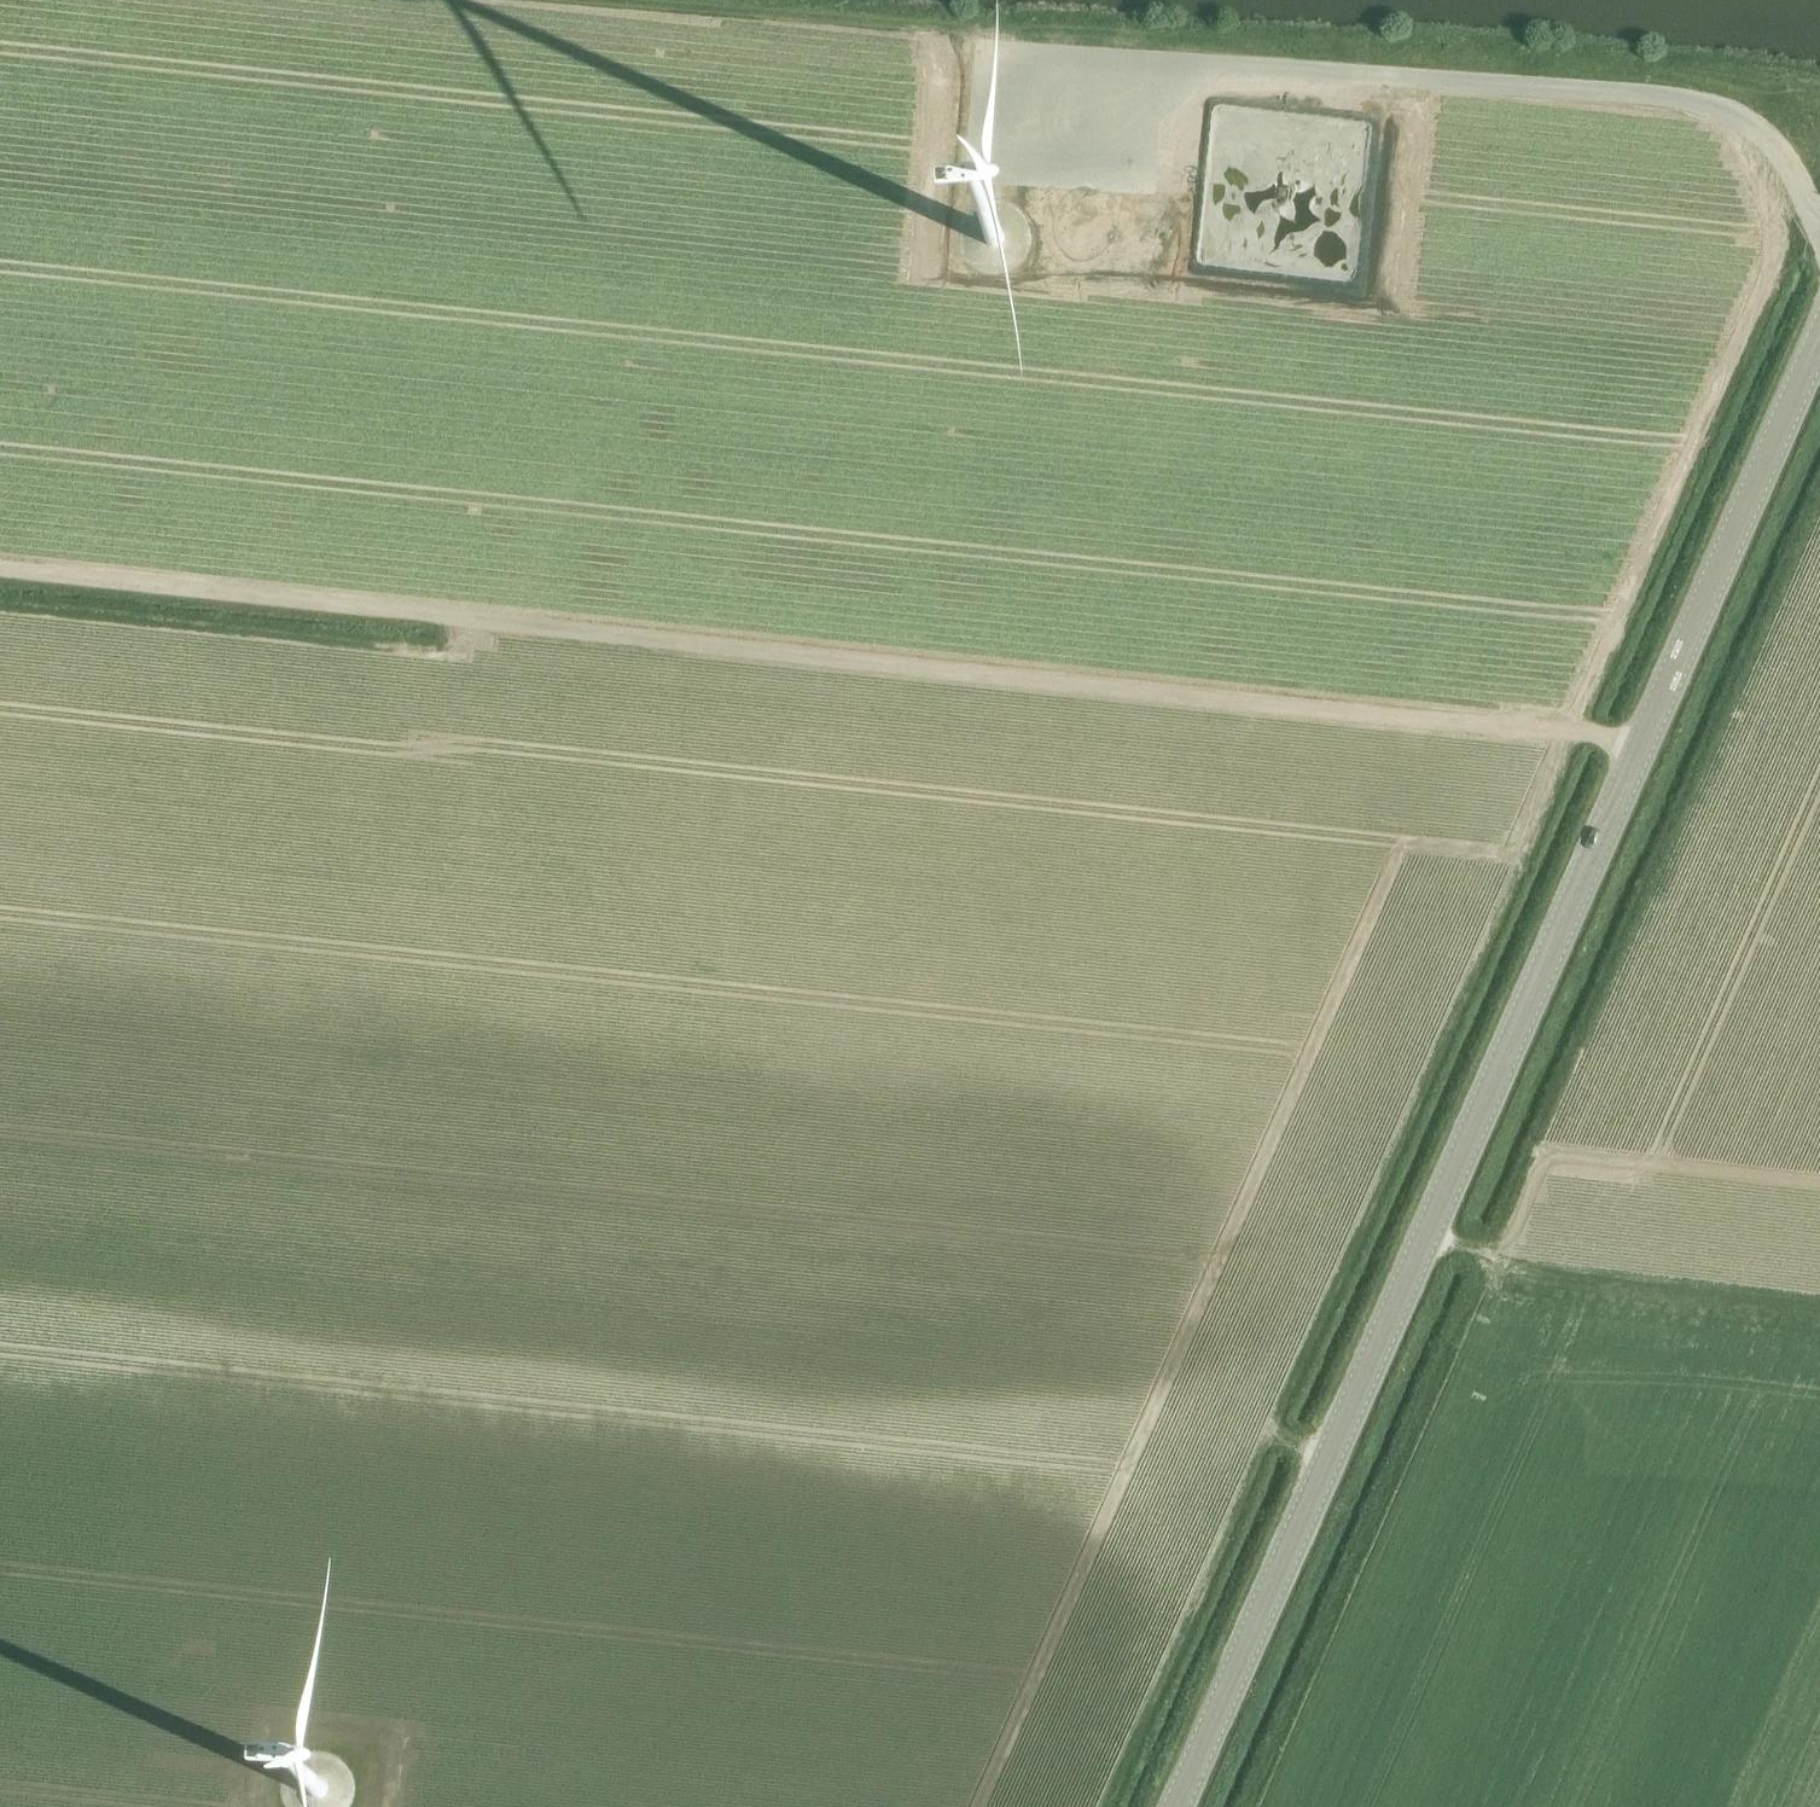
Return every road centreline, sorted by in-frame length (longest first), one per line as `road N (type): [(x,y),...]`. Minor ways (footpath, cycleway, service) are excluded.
road 1 (tertiary): [(1176,1806),(1819,333)]

